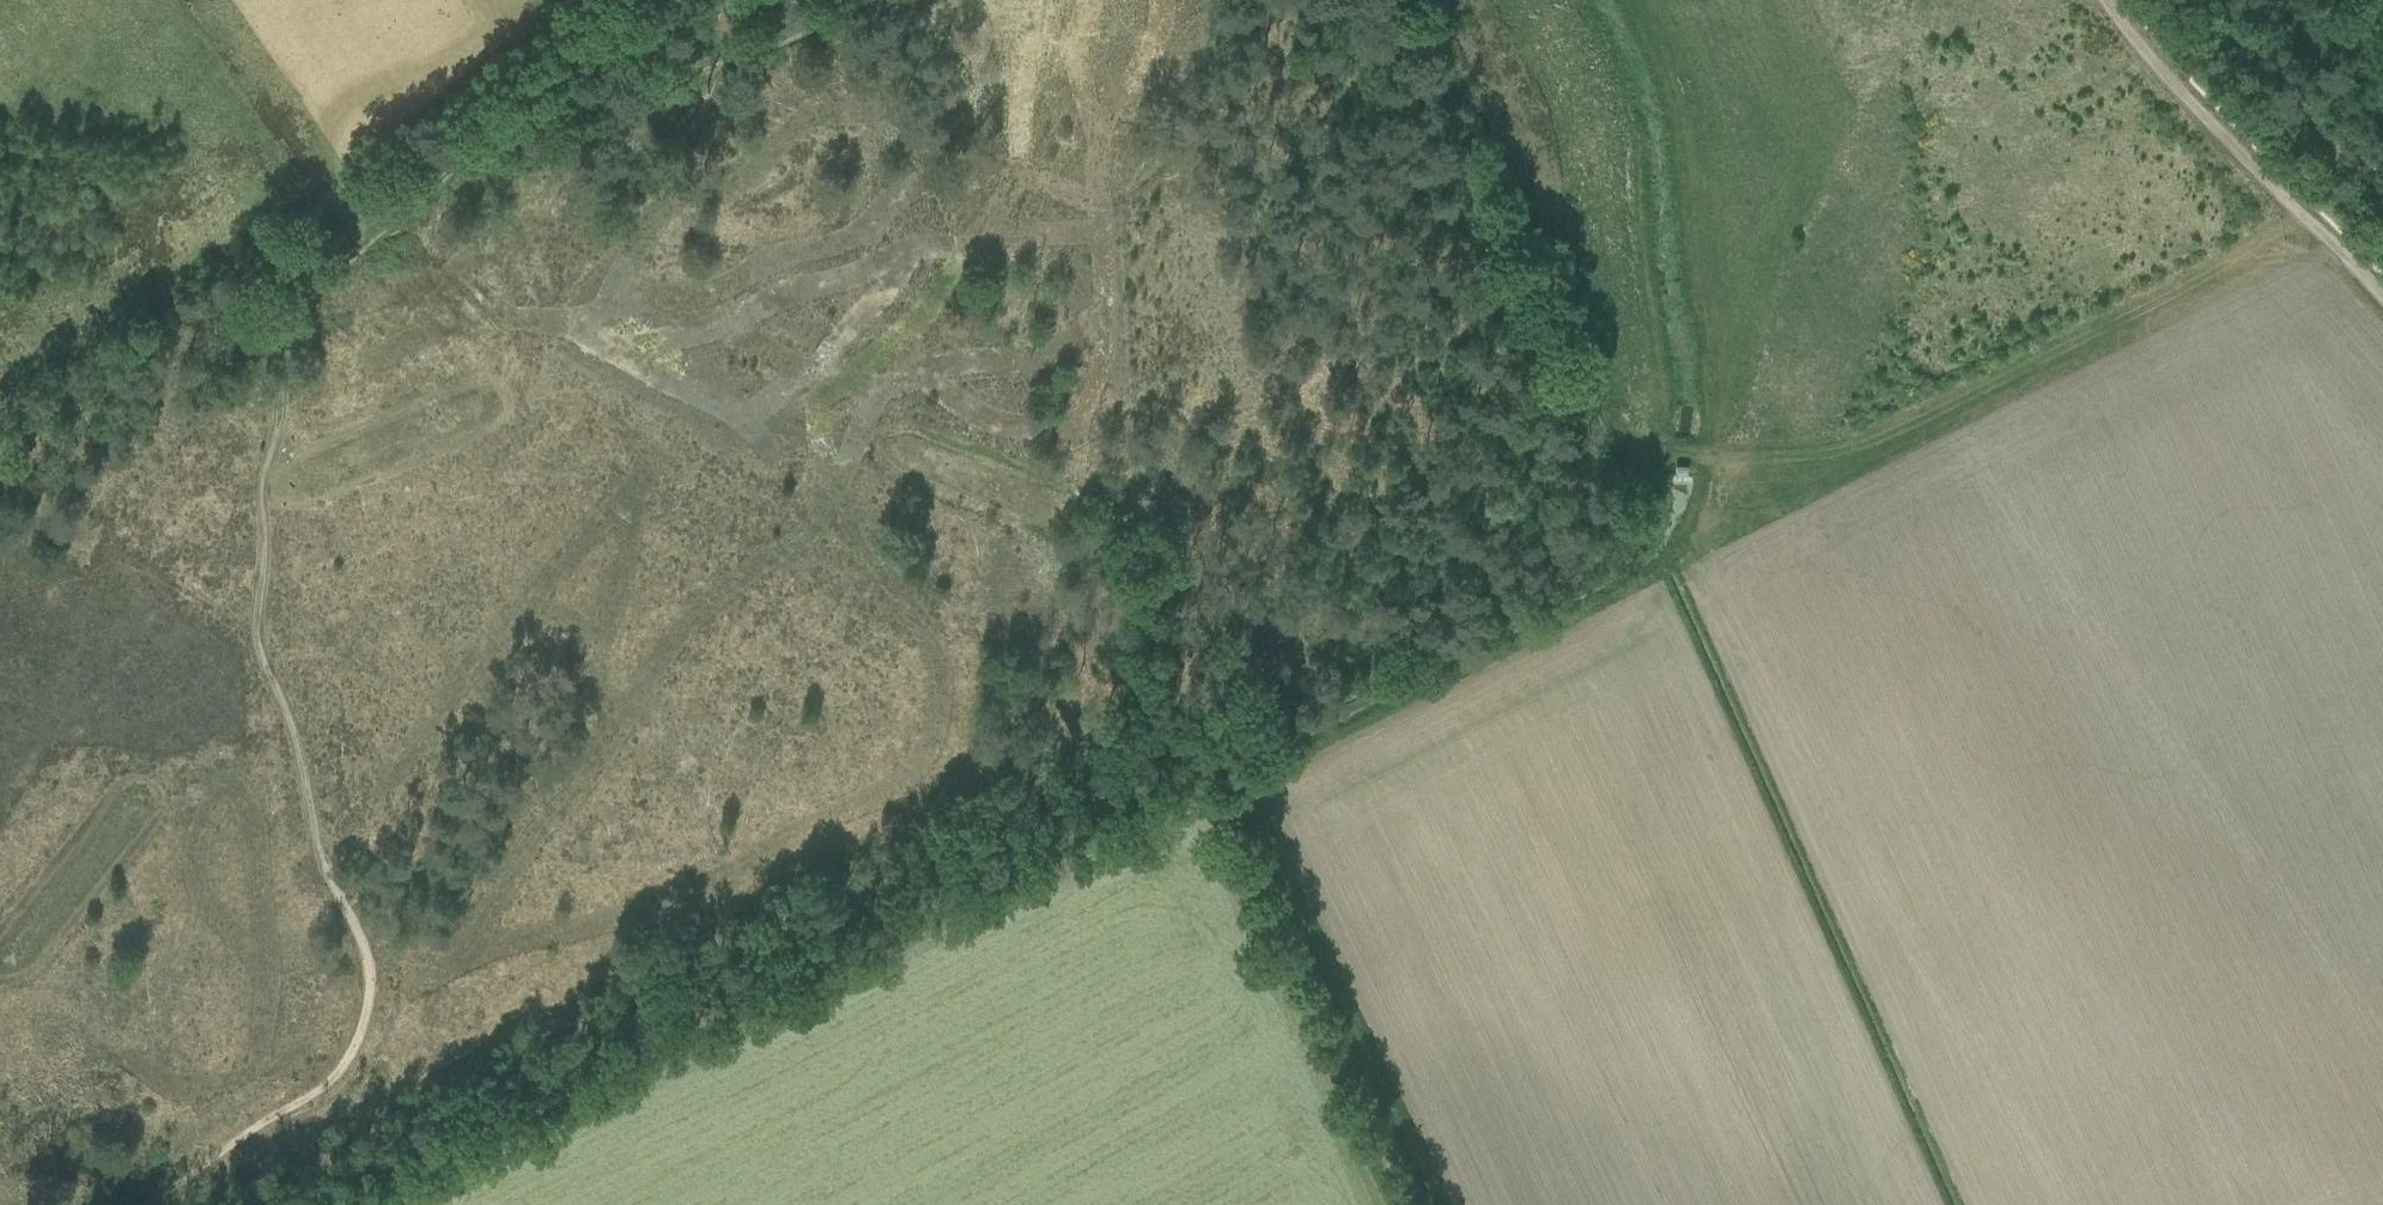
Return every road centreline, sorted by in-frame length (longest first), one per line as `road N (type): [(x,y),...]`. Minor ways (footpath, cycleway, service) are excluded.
road 1 (track): [(2113,0),(2150,64),(2382,313)]

